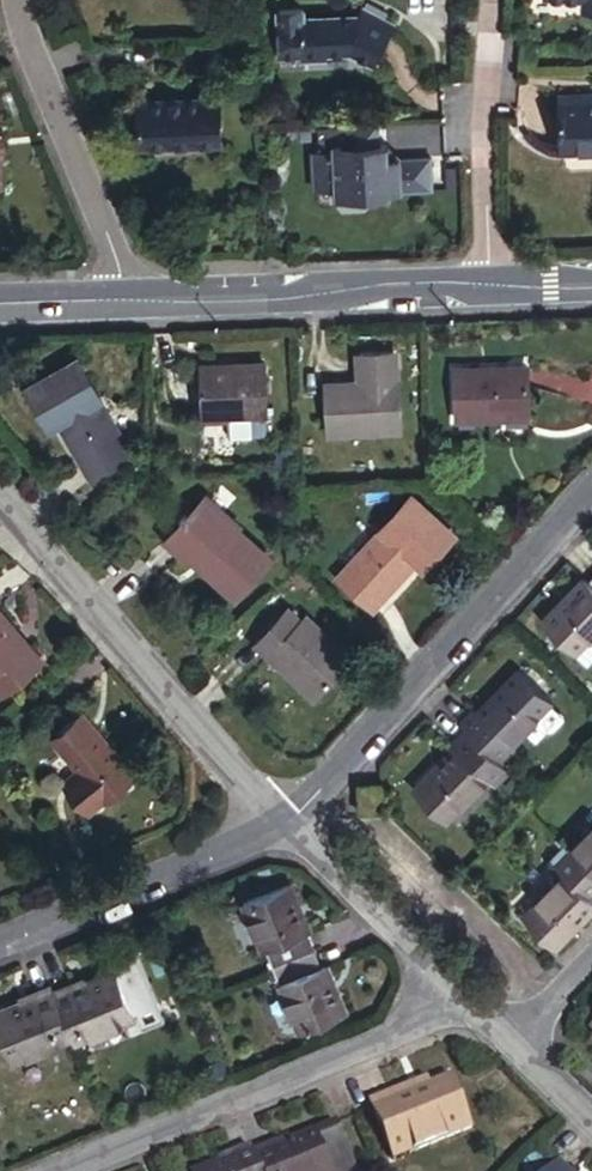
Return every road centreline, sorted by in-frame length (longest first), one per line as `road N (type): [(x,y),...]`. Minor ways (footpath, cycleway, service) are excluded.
road 1 (residential): [(283,821),(349,763),(591,490)]
road 2 (unclassified): [(64,1170),(404,1030),(454,985)]
road 3 (unclassified): [(283,821),(0,498)]
road 4 (unclassified): [(124,297),(200,302),(388,284),(486,284)]
road 5 (residential): [(124,297),(110,238),(17,0)]
road 6 (residential): [(0,942),(283,821)]
road 7 (residential): [(486,284),(480,130),(490,0)]
road 8 (unclassified): [(454,985),(283,821)]
road 9 (unclassified): [(0,302),(124,297)]

